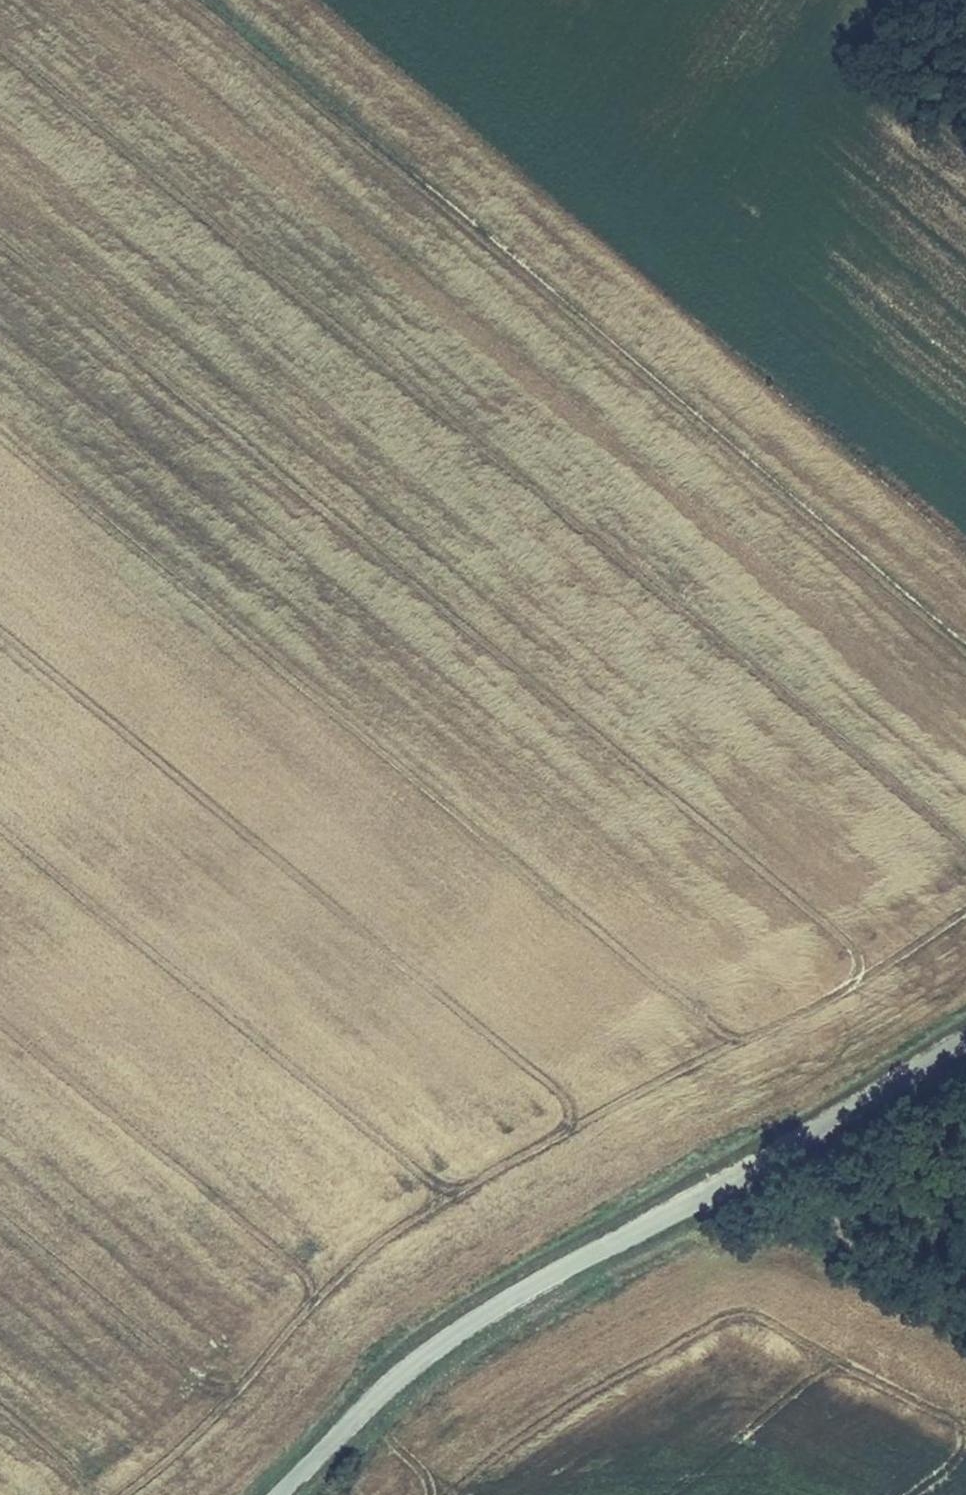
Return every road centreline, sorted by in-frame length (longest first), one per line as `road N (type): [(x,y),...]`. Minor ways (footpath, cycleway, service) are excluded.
road 1 (unclassified): [(965,1047),(502,1302),(399,1374),(277,1494)]

